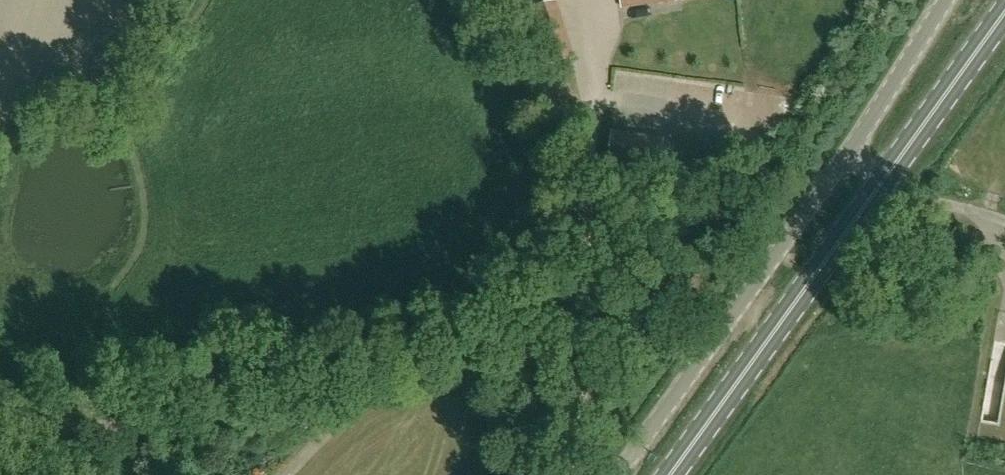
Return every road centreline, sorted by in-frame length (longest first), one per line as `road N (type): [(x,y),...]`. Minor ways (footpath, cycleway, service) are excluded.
road 1 (unclassified): [(619,474),(845,156)]
road 2 (primary): [(676,474),(887,184)]
road 3 (primary): [(887,184),(1004,18)]
road 4 (unclassified): [(845,156),(945,0)]

